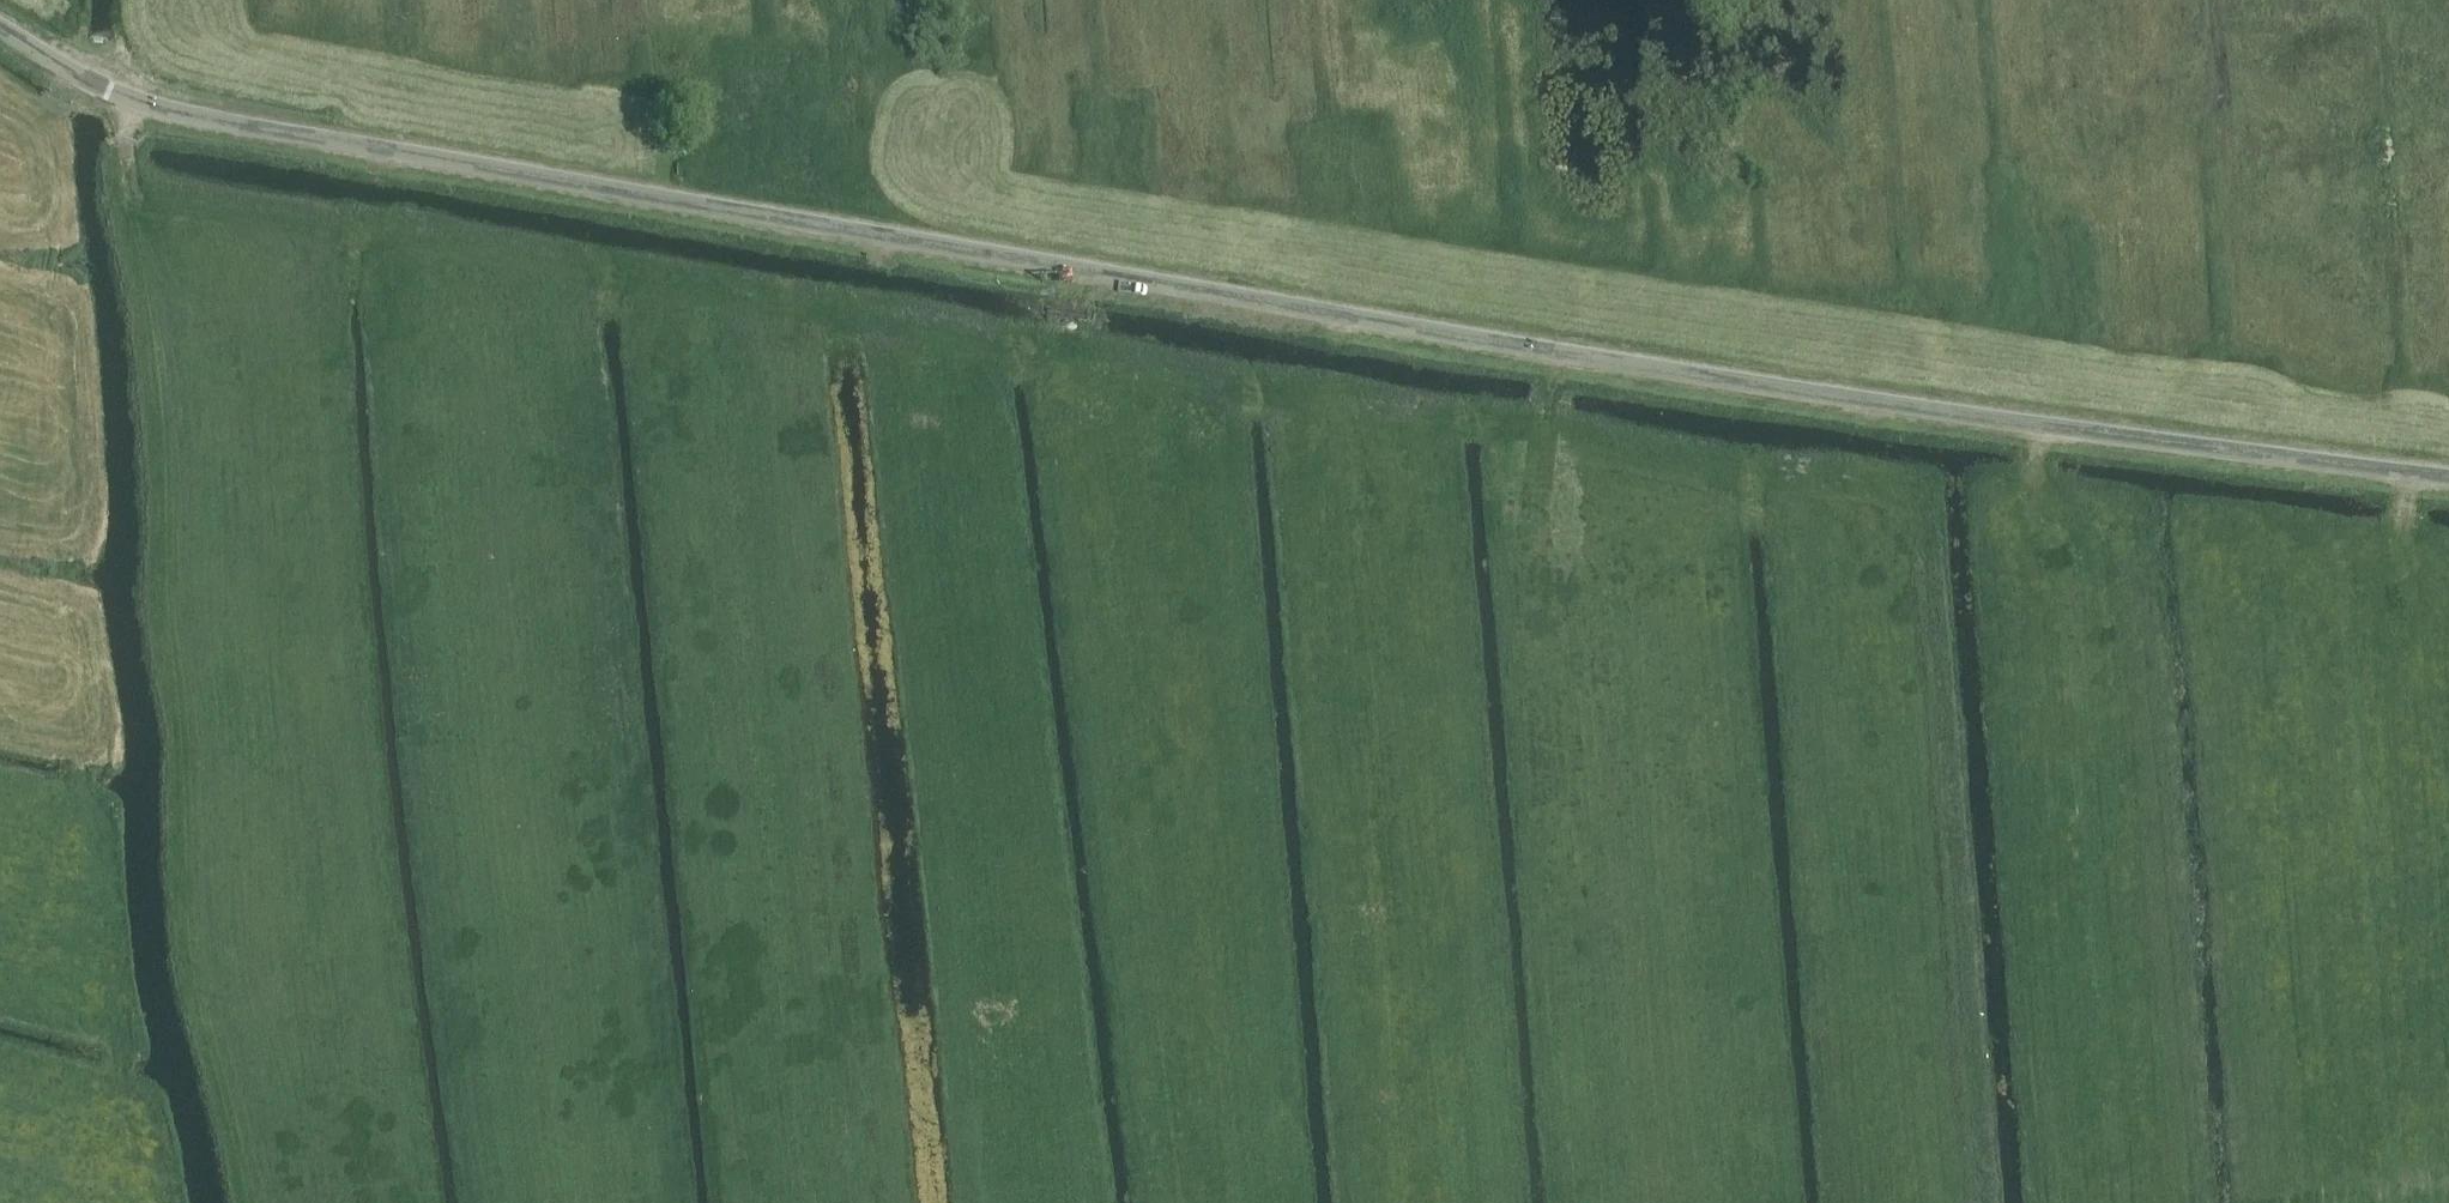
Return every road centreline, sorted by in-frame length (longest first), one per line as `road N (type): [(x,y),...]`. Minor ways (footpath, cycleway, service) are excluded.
road 1 (unclassified): [(2448,483),(1795,398),(191,117),(103,89),(0,27)]

